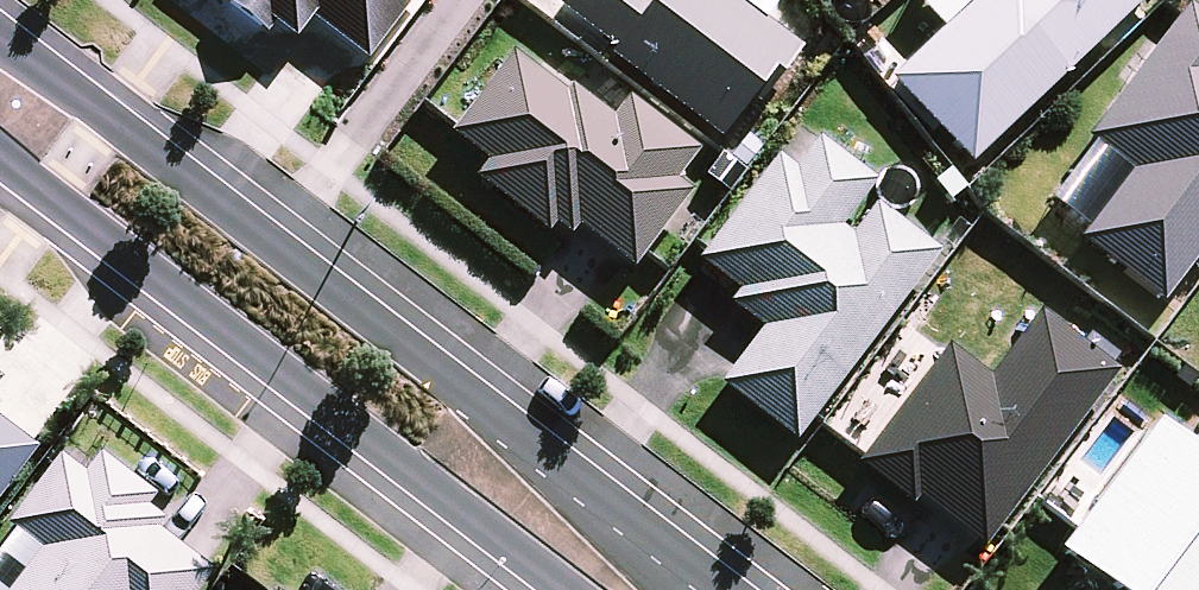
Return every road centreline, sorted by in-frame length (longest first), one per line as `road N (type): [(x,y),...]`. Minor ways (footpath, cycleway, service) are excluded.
road 1 (tertiary): [(0,37),(732,589)]
road 2 (tertiary): [(558,589),(0,160)]

